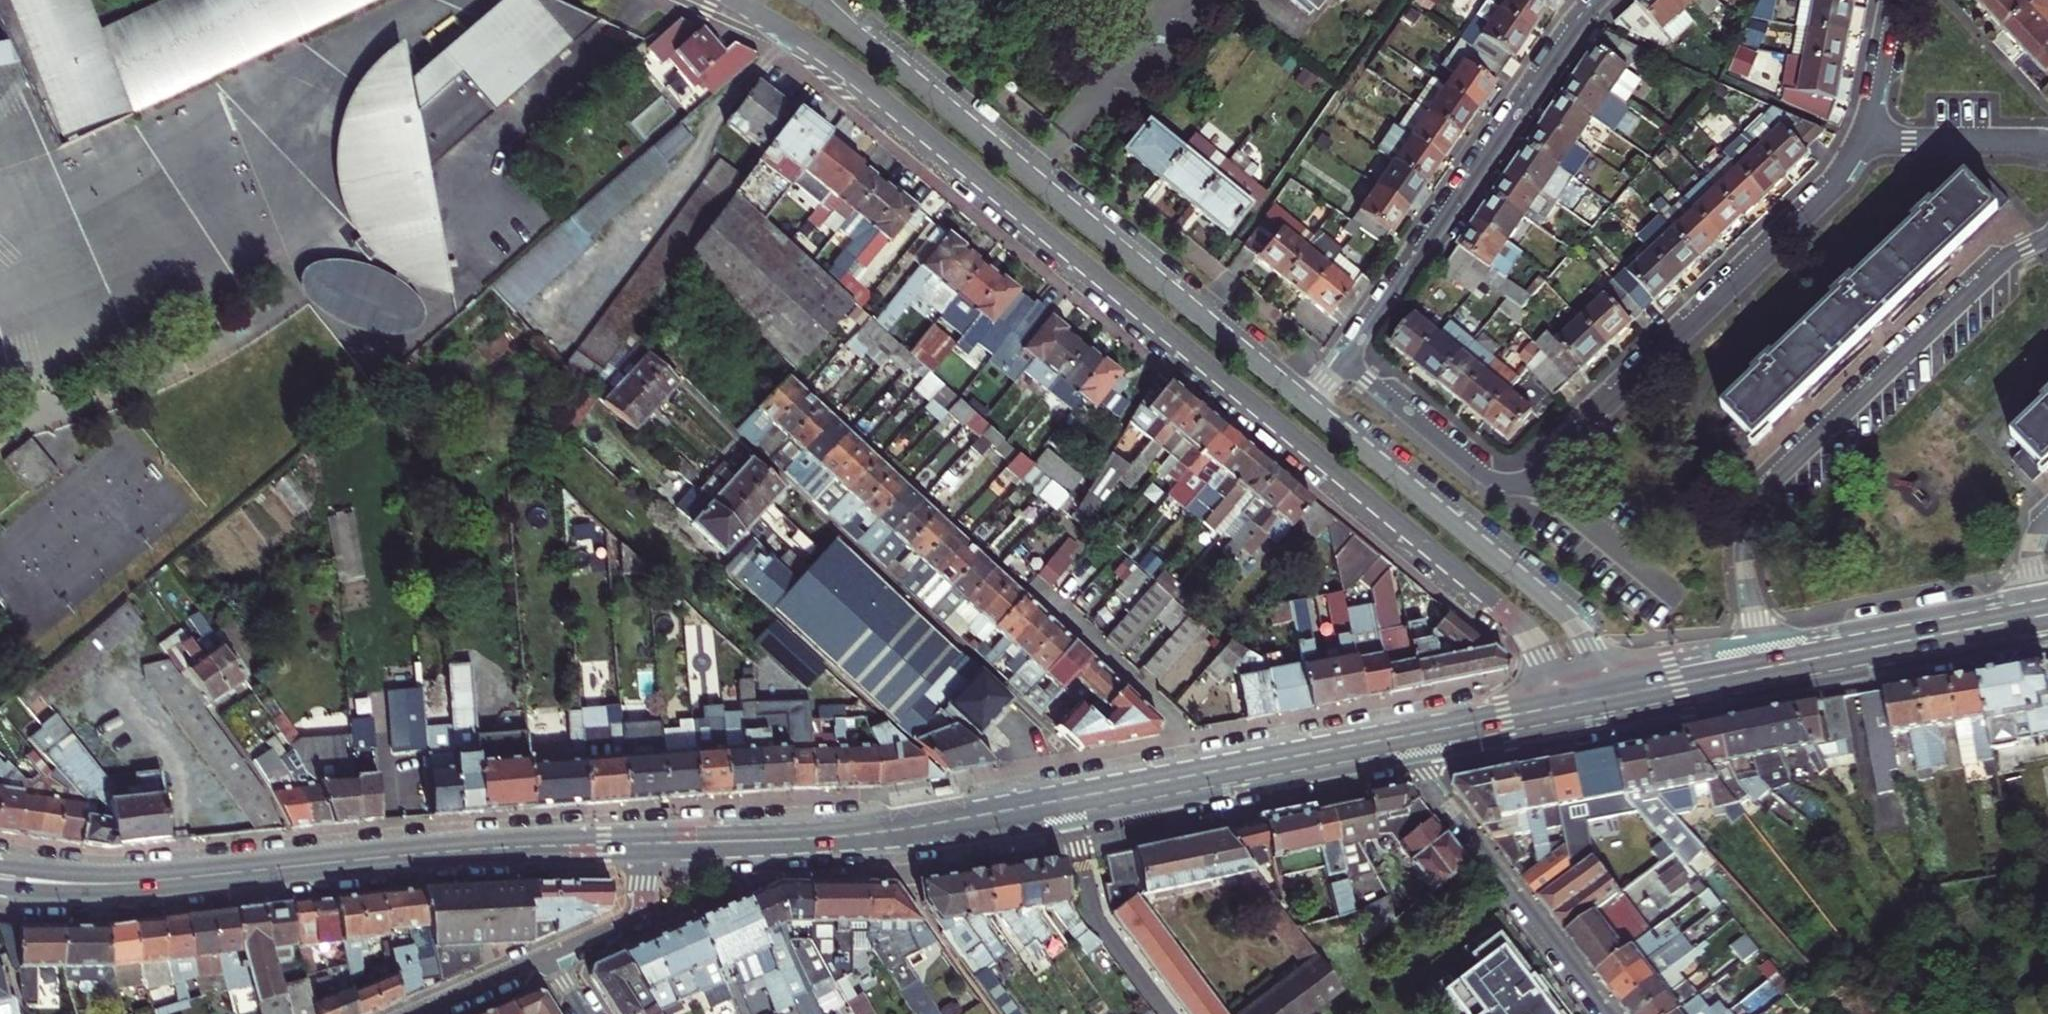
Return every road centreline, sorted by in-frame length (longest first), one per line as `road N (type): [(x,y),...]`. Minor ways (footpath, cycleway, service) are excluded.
road 1 (residential): [(731,0),(830,59),(1512,617),(1540,656),(1555,707)]
road 2 (residential): [(1864,134),(1827,192),(1537,477),(1508,483),(1481,475),(1343,360)]
road 3 (residential): [(1308,407),(810,0)]
road 4 (residential): [(1069,797),(1056,743),(1042,723),(682,389)]
road 5 (residential): [(1768,667),(1745,559),(1757,502),(1999,266),(2047,237)]
road 6 (residential): [(1343,360),(1599,0)]
road 7 (secondary): [(1069,797),(876,832),(645,843)]
road 8 (residential): [(1603,698),(1593,657),(1569,621),(1308,407)]
road 9 (secondary): [(0,886),(116,891),(351,860)]
road 10 (secondary): [(351,860),(114,877),(0,866)]
road 11 (residential): [(1396,737),(1609,1013)]
road 12 (secondary): [(645,843),(351,860)]
road 13 (secondary): [(2038,616),(1768,667)]
road 14 (residential): [(1189,775),(1168,715),(1030,589)]
road 15 (secondary): [(1396,737),(1189,775)]
road 16 (residential): [(1864,134),(2047,145)]
road 17 (residential): [(544,959),(643,909),(645,843)]
road 18 (secondary): [(1768,667),(1603,698)]
road 19 (secondary): [(1555,707),(1396,737)]
road 20 (residential): [(1894,0),(1864,134)]
road 21 (residential): [(418,1013),(544,959)]
road 22 (secondary): [(1189,775),(1069,797)]

